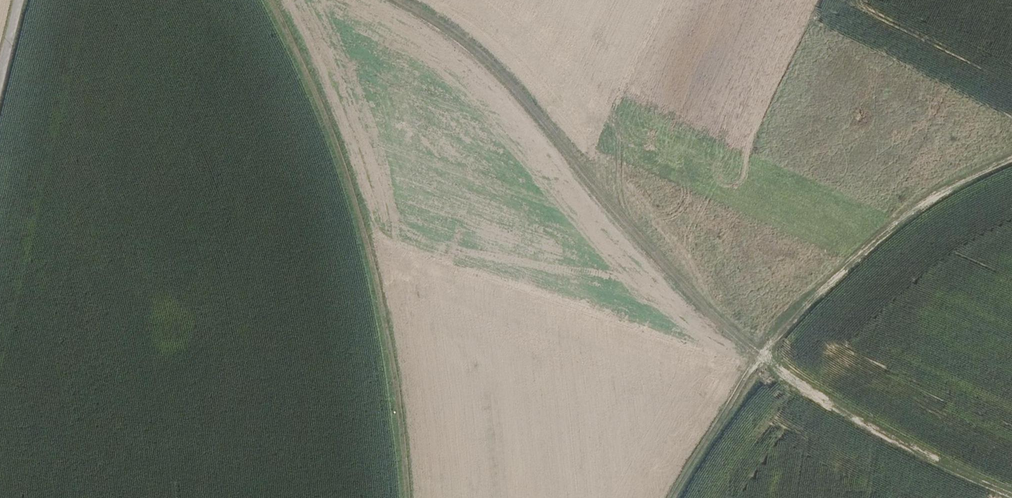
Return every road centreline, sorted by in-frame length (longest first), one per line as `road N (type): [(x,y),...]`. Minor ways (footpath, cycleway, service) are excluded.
road 1 (track): [(266,0),(318,92),(359,206),(404,497)]
road 2 (track): [(399,0),(483,54),(704,312),(762,355)]
road 3 (track): [(1011,157),(885,226),(762,355)]
road 4 (track): [(762,355),(836,415),(1011,497)]
road 5 (track): [(762,355),(675,497)]

